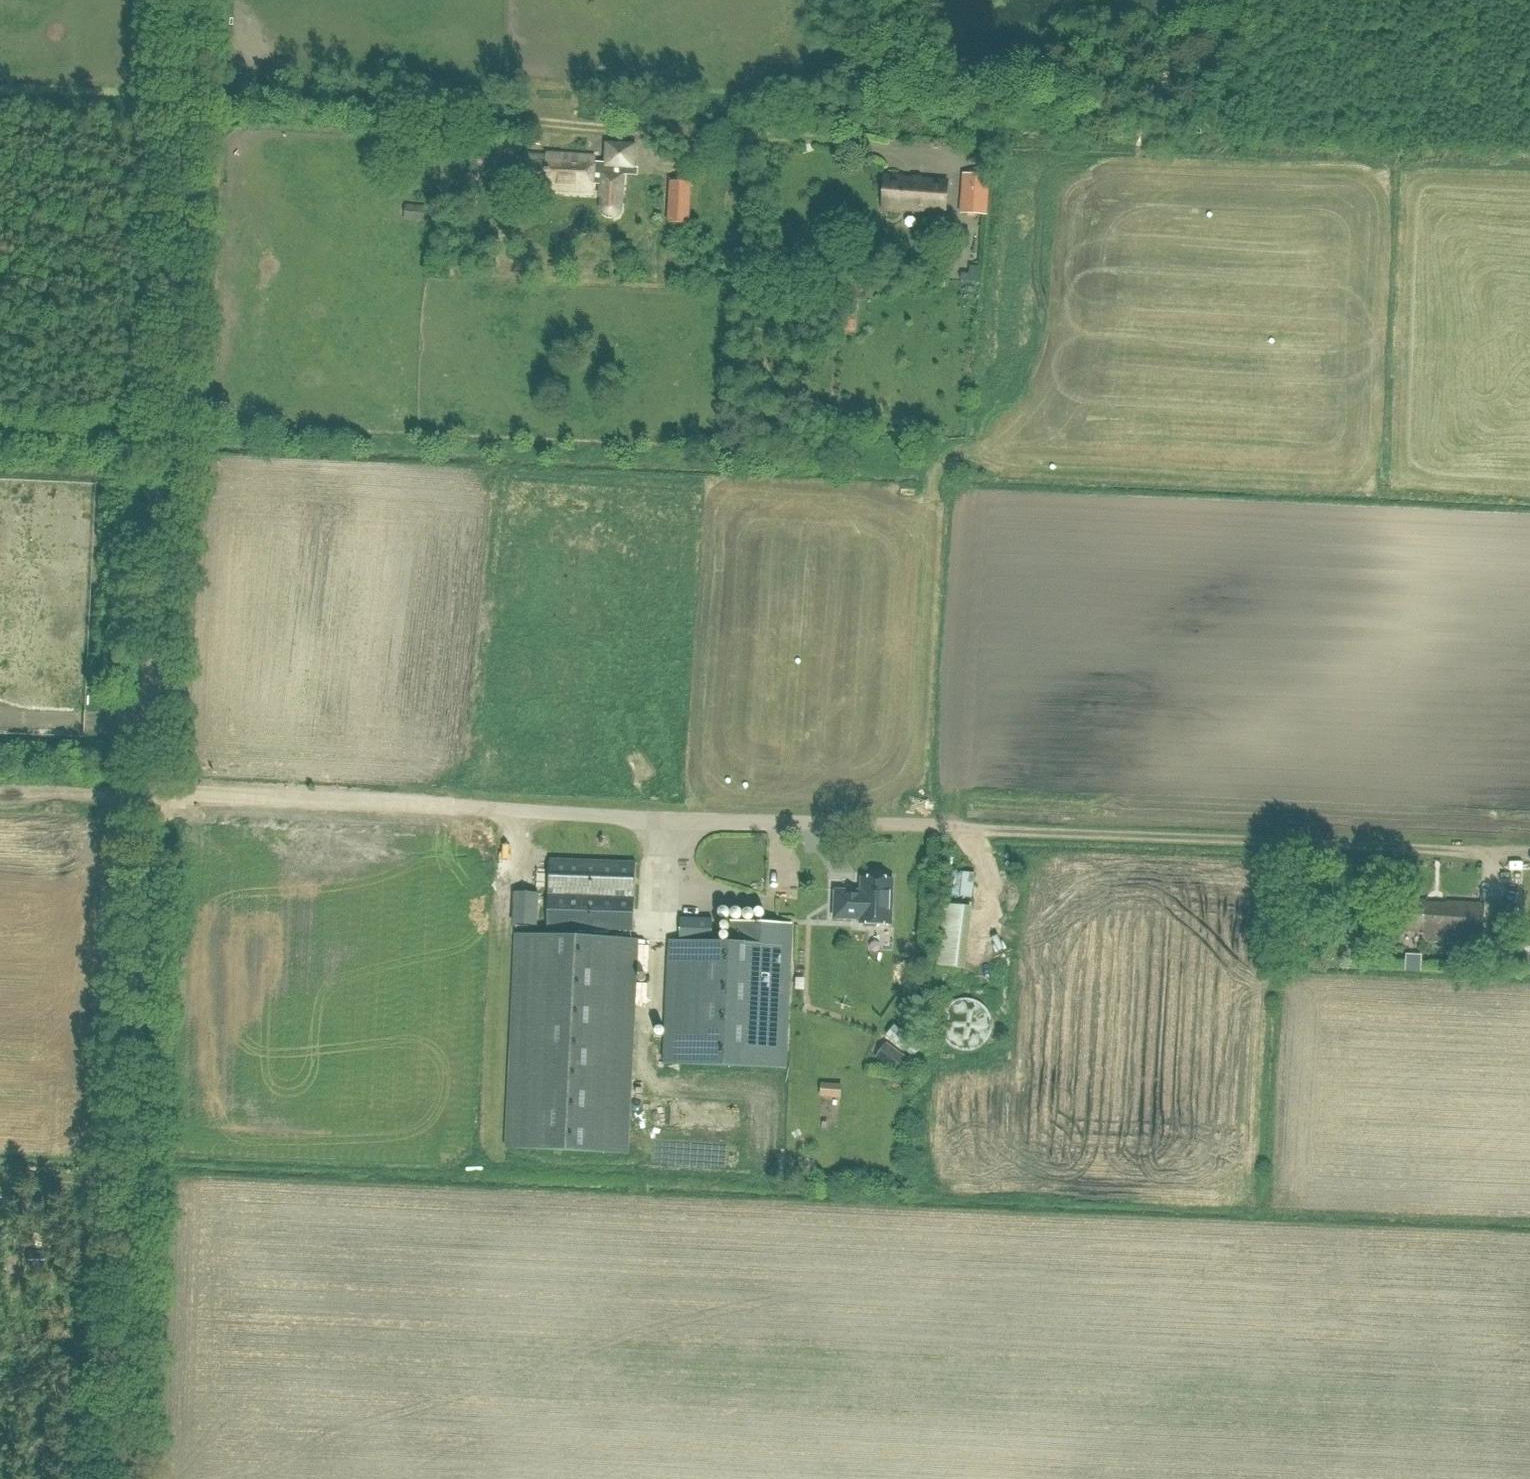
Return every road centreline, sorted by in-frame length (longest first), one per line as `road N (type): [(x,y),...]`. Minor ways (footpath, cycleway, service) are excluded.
road 1 (unclassified): [(147,794),(185,0)]
road 2 (unclassified): [(147,794),(941,831)]
road 3 (track): [(874,147),(180,100)]
road 4 (unclassified): [(116,1478),(147,794)]
road 5 (track): [(941,831),(1479,855)]
road 6 (track): [(147,794),(0,791)]

